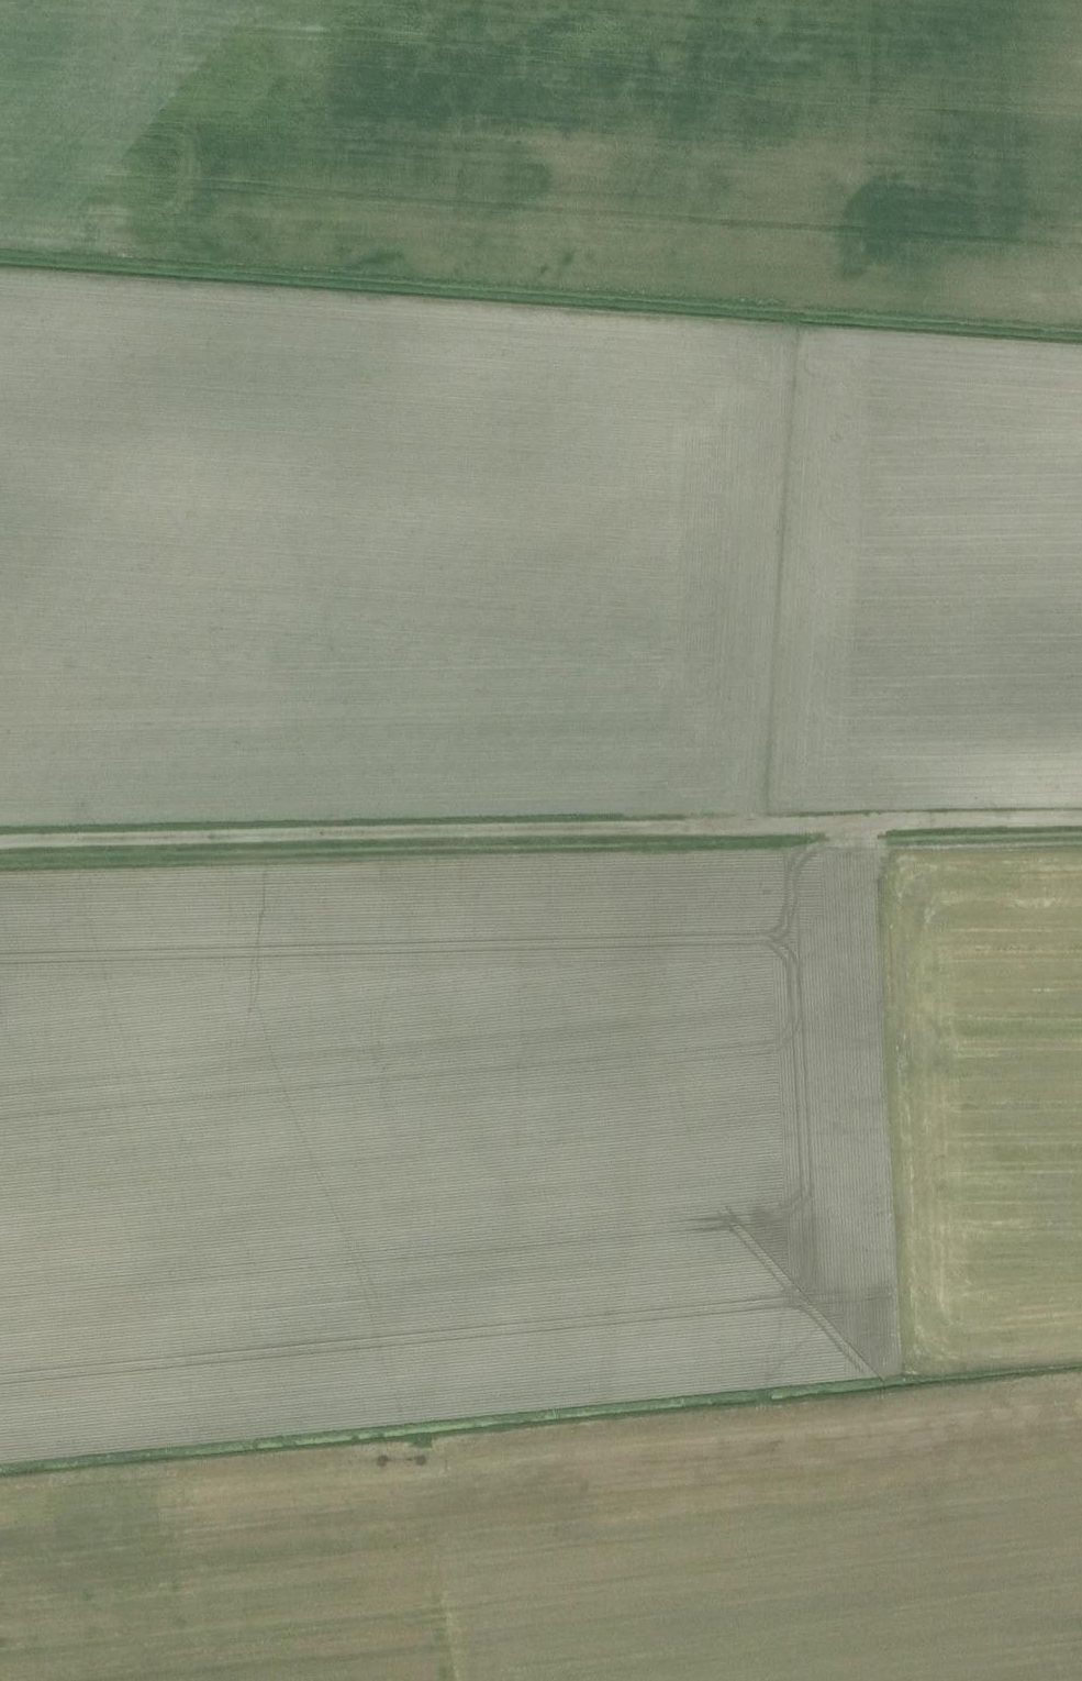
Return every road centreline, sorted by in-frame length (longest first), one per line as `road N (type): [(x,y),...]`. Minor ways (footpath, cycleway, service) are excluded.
road 1 (track): [(0,860),(1081,836)]

